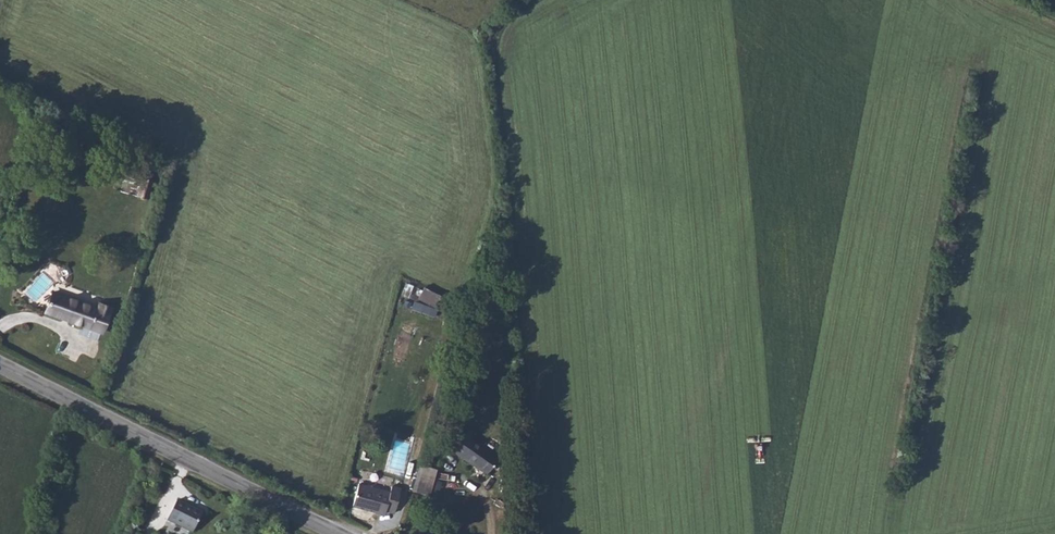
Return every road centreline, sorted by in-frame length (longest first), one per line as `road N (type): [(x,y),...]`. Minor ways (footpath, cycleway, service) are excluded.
road 1 (unclassified): [(0,365),(339,533)]

